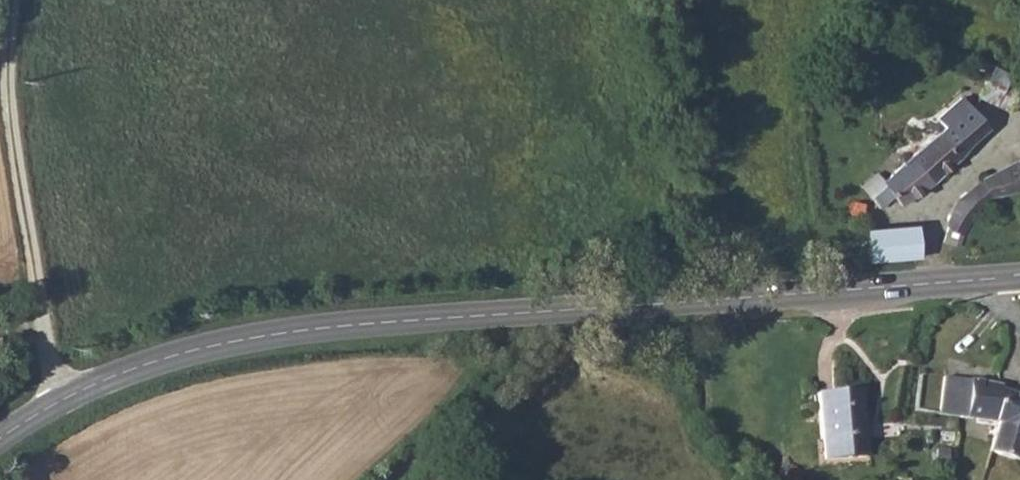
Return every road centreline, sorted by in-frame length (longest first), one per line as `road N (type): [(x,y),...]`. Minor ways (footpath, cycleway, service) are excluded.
road 1 (secondary): [(0,440),(118,376),(288,330),(1019,278)]
road 2 (track): [(14,0),(5,84),(64,401)]
road 3 (track): [(528,313),(499,373),(395,479)]

